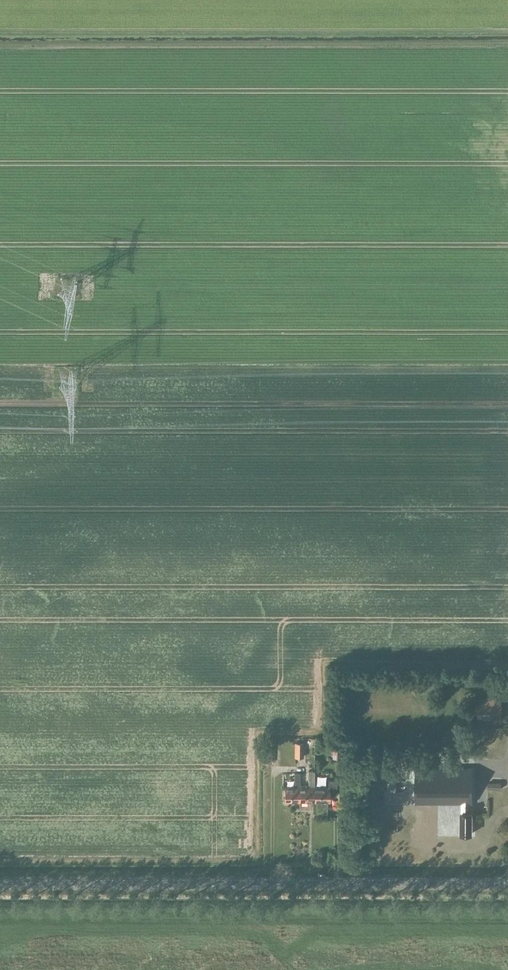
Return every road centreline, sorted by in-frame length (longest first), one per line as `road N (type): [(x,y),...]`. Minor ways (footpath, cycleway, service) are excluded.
road 1 (unclassified): [(0,884),(507,884)]

